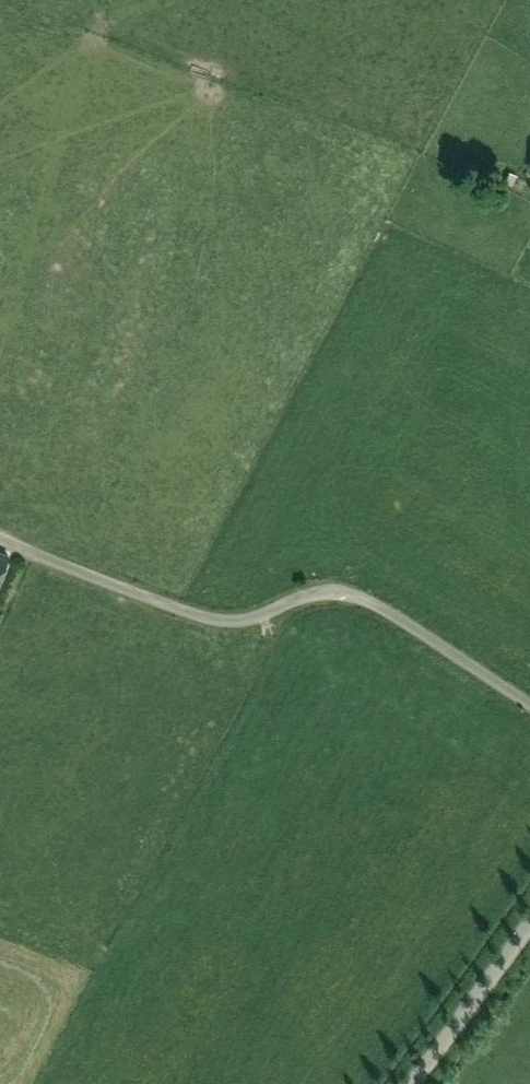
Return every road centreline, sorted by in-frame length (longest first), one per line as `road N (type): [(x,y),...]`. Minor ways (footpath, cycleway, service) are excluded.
road 1 (unclassified): [(413,1083),(529,924)]

